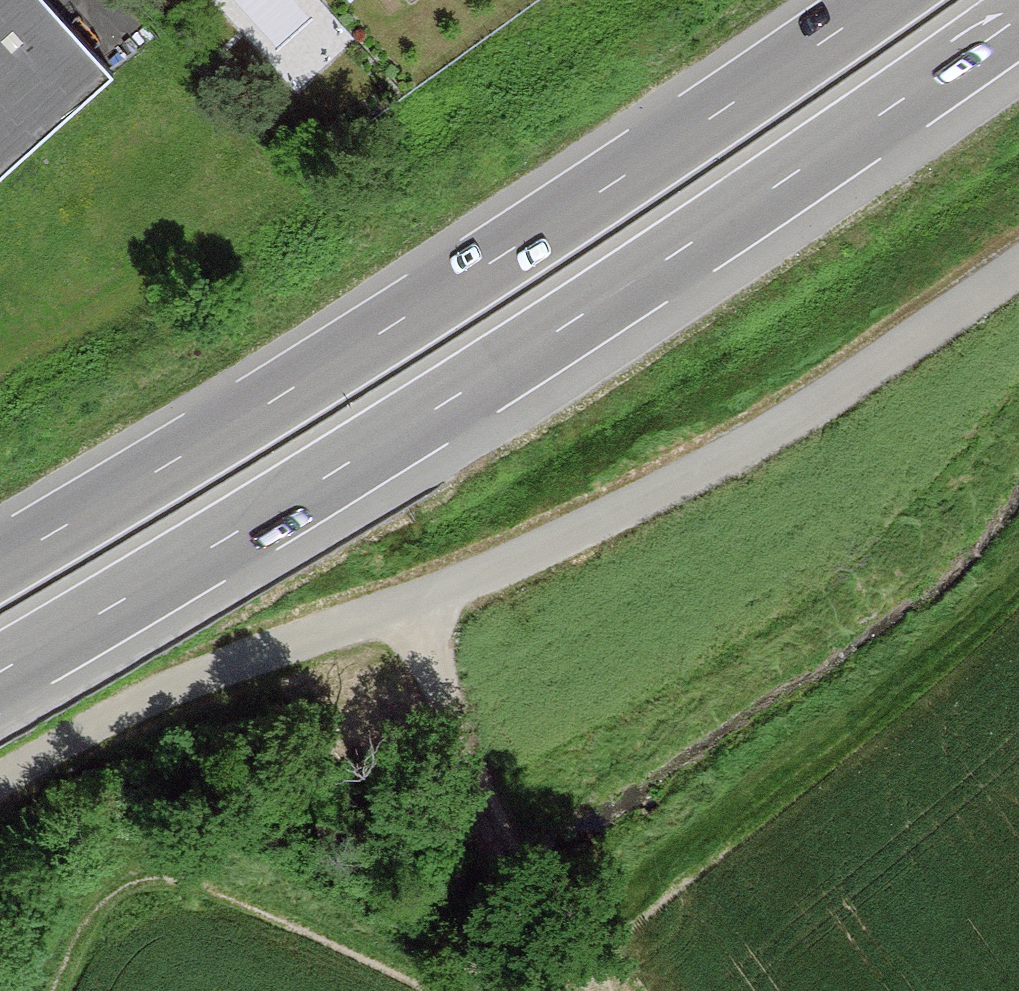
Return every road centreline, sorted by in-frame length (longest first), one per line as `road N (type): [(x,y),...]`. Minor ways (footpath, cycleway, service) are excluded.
road 1 (trunk): [(0,675),(229,544),(591,315),(1018,22)]
road 2 (unclassified): [(0,780),(174,684),(416,606),(628,508),(790,419),(1018,268)]
road 3 (trunk): [(870,0),(531,229),(0,555)]
road 4 (track): [(1018,572),(909,668),(547,921)]
road 5 (track): [(446,990),(225,888),(174,874),(94,910),(44,990)]
road 6 (track): [(594,990),(491,815),(416,606)]

